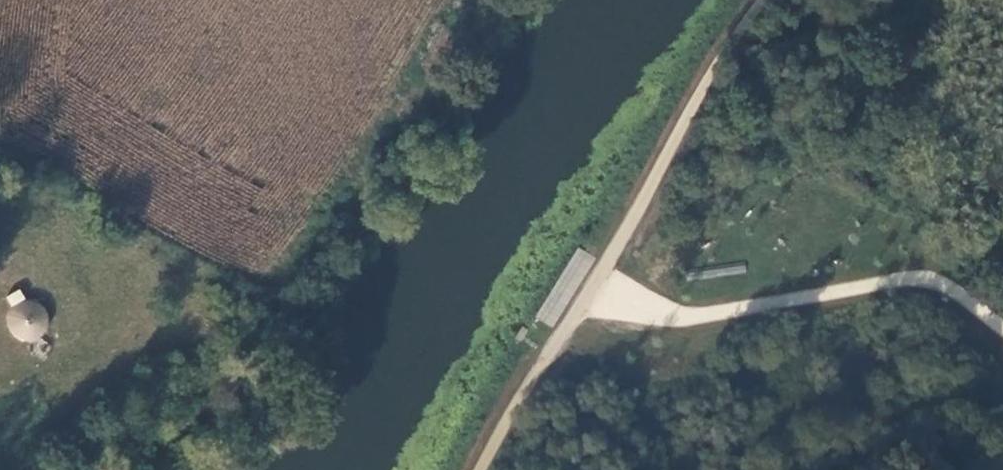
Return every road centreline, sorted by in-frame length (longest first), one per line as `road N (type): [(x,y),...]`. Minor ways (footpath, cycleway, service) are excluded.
road 1 (track): [(1002,344),(899,280),(637,311)]

